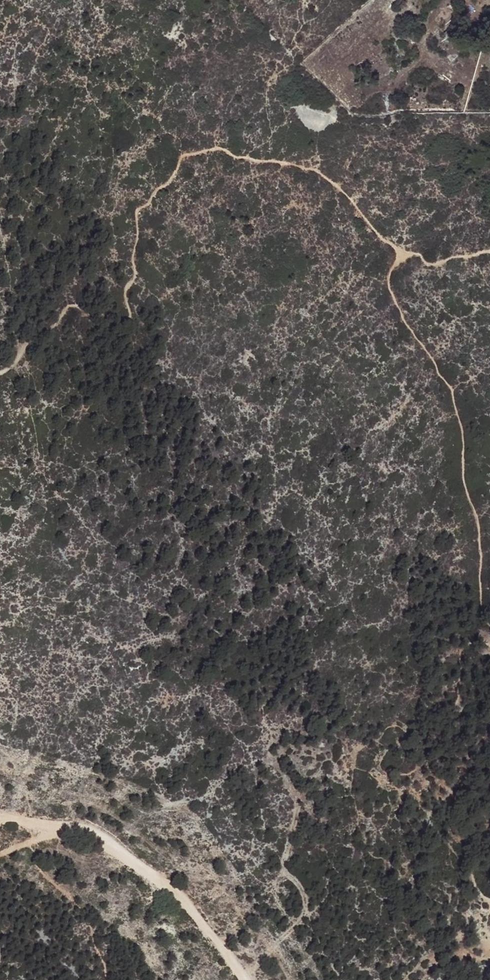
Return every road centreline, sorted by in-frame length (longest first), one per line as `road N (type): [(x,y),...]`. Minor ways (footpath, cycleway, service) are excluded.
road 1 (track): [(246,979),(169,889),(57,828),(0,818)]

